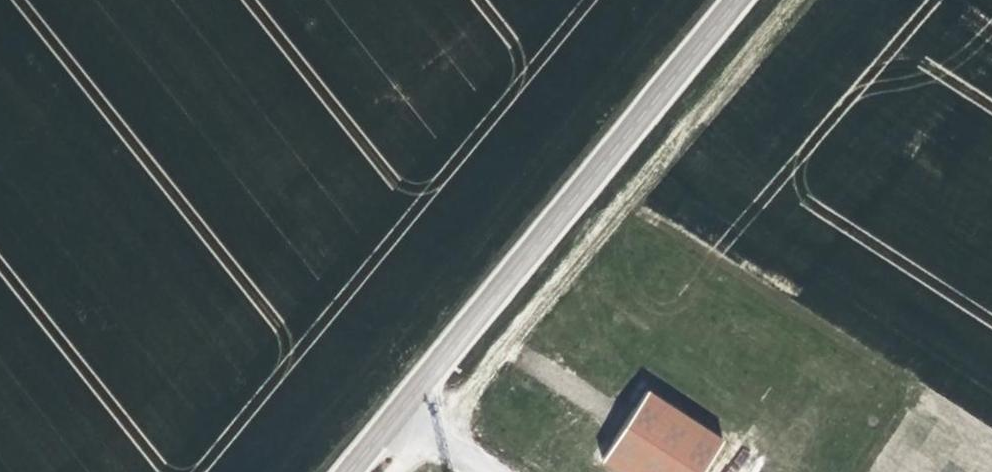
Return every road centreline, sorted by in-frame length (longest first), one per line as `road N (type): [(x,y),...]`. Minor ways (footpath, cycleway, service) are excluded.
road 1 (track): [(396,471),(809,0)]
road 2 (tertiary): [(350,471),(738,0)]

